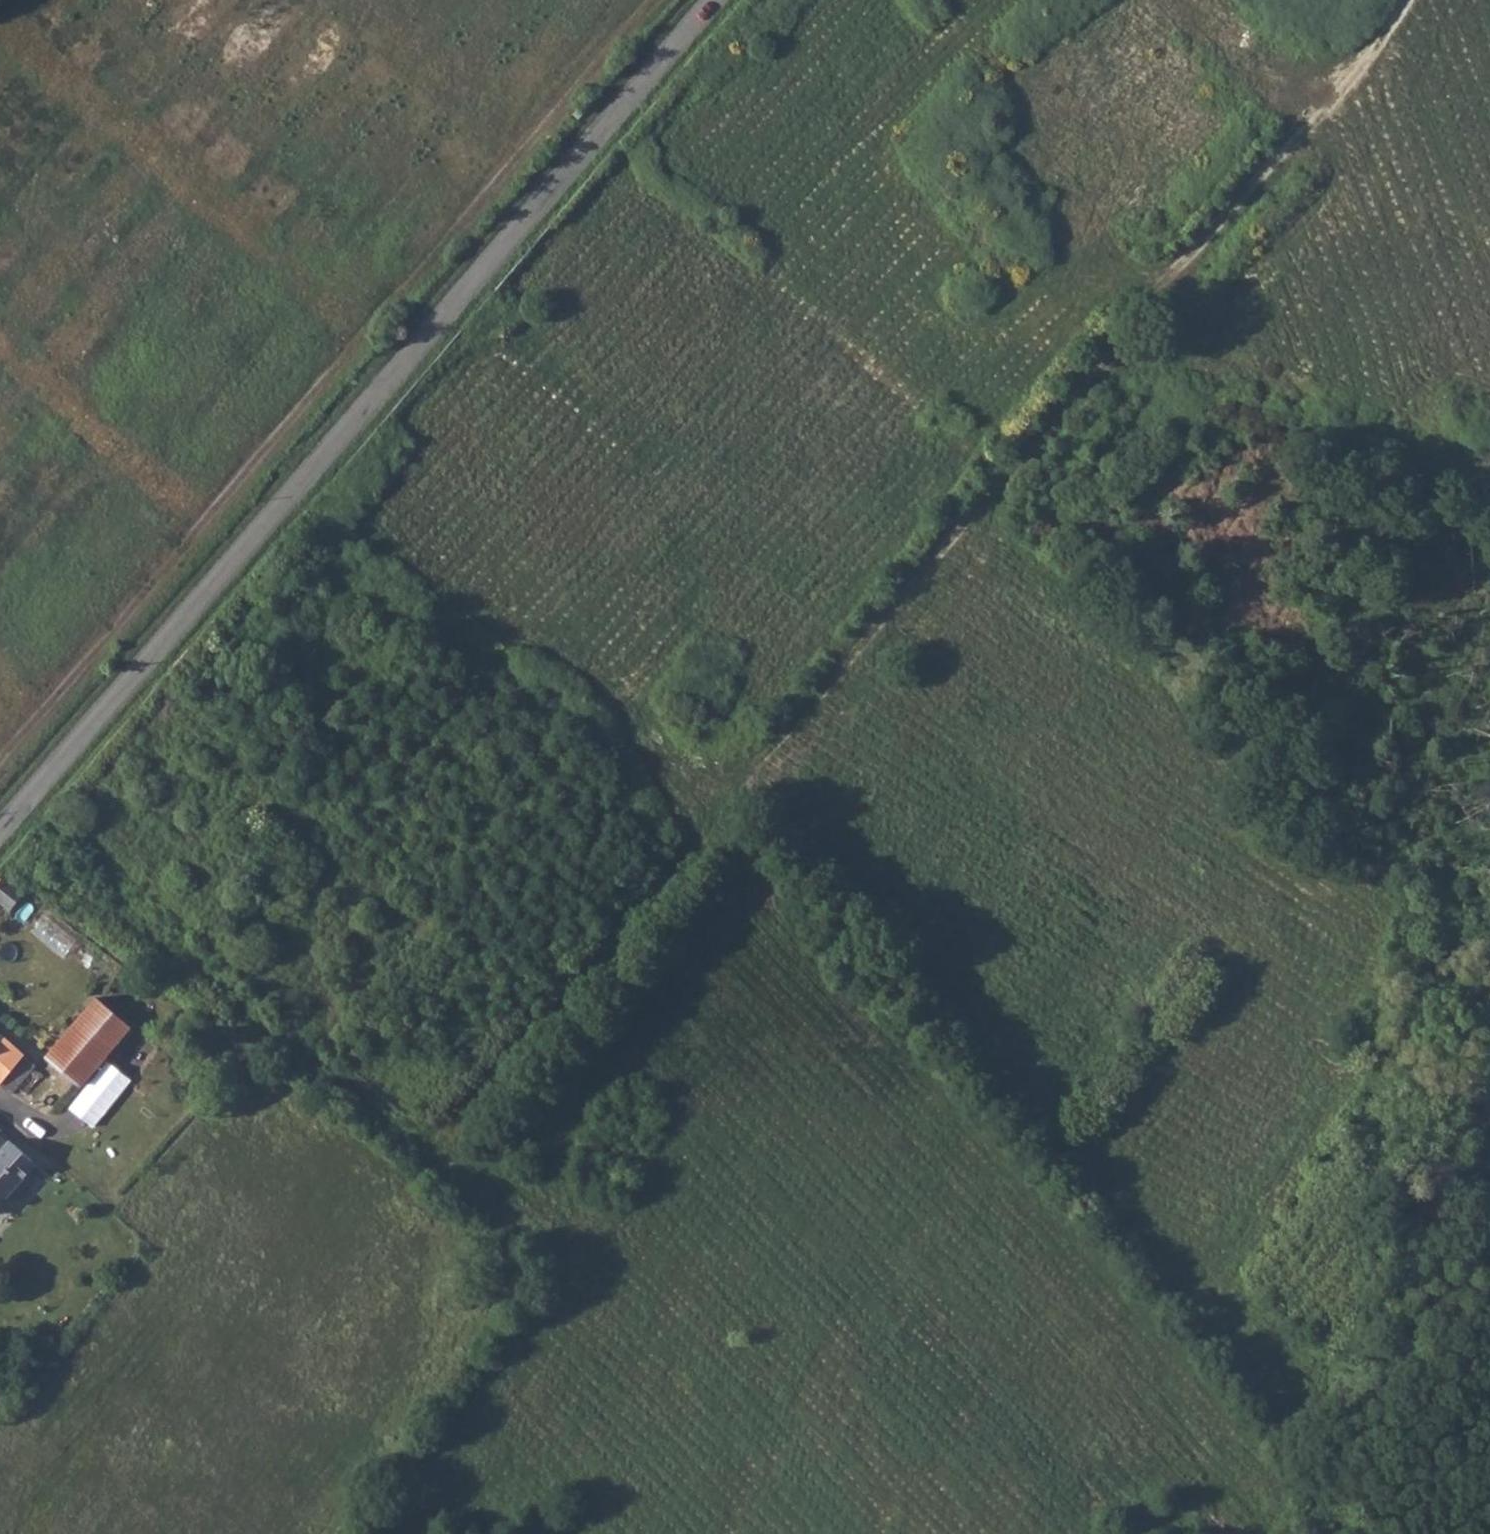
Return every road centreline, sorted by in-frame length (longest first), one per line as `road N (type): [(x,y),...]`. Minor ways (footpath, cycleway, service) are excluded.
road 1 (track): [(16,812),(426,1148),(1411,0)]
road 2 (unclassified): [(0,831),(713,0)]

